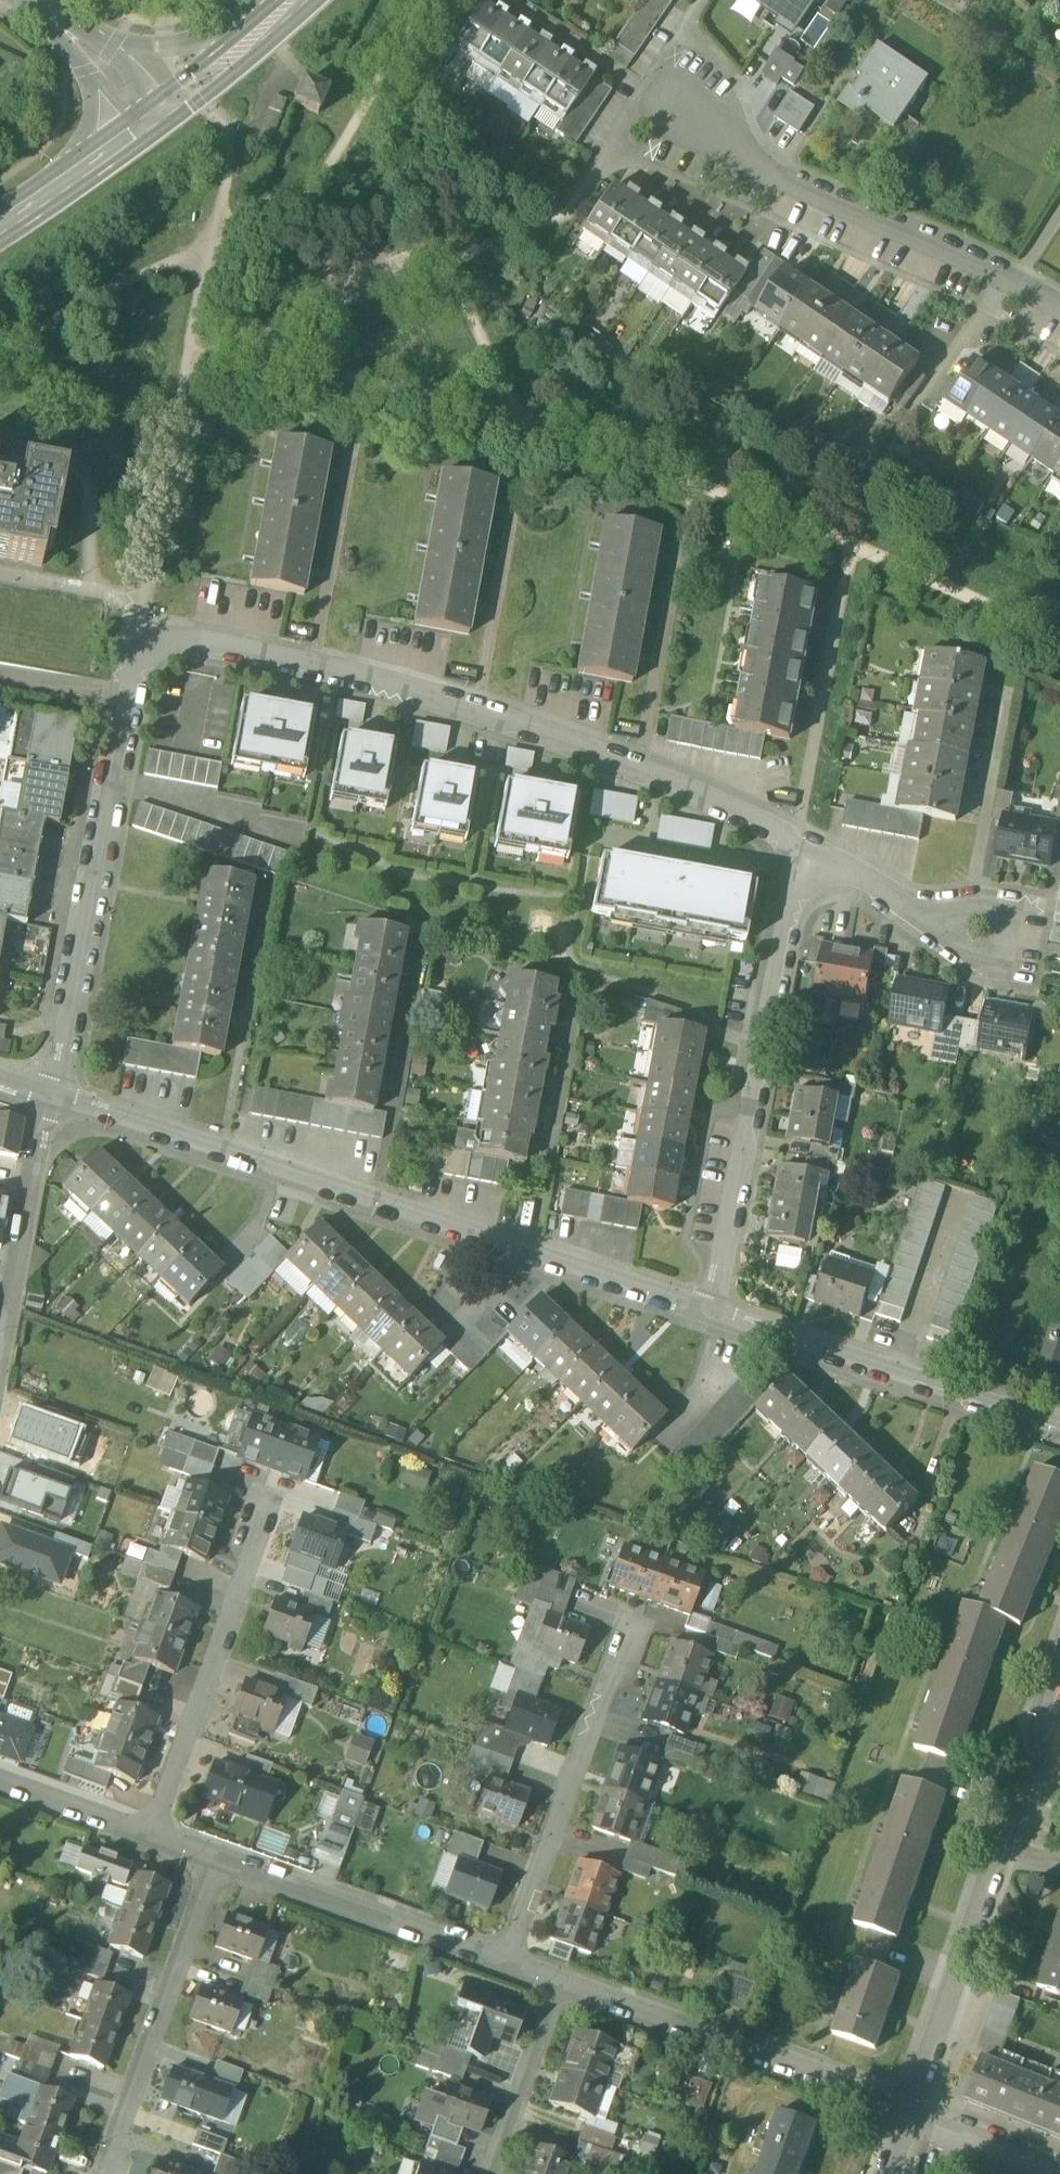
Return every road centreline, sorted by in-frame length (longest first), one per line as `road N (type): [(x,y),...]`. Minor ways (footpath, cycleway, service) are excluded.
road 1 (residential): [(50,1094),(134,672),(154,645),(194,643),(479,708),(579,743),(807,850)]
road 2 (residential): [(725,1312),(50,1094)]
road 3 (residential): [(725,1312),(807,850)]
road 4 (residential): [(920,2102),(1059,1678)]
road 5 (residential): [(1059,309),(954,247),(755,165),(670,99)]
road 6 (residential): [(566,1978),(920,2102)]
road 7 (residential): [(509,1957),(631,1621)]
road 8 (residential): [(155,1833),(270,1496)]
road 9 (residential): [(1059,1431),(725,1312)]
road 10 (residential): [(222,1858),(111,2173)]
road 11 (residential): [(222,1858),(509,1957)]
road 12 (residential): [(0,1362),(50,1094)]
road 13 (residential): [(566,1978),(493,2173)]
road 14 (residential): [(807,850),(920,910),(989,930)]
road 15 (residential): [(278,0),(210,38),(111,49)]
road 16 (secondary): [(294,0),(165,110)]
road 17 (residential): [(0,1780),(155,1833)]
road 18 (residential): [(1036,2173),(911,2131)]

